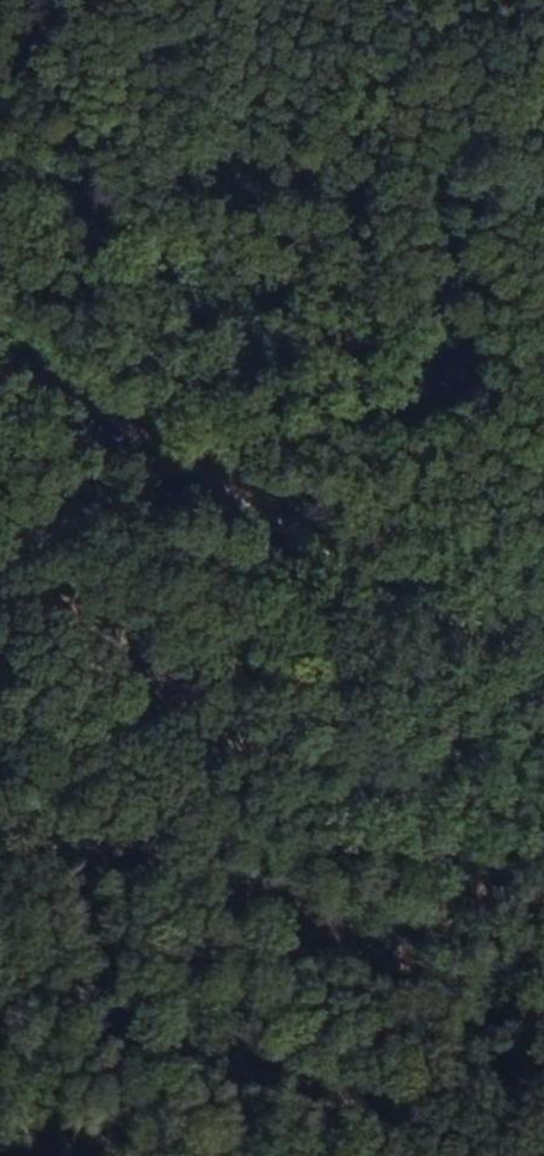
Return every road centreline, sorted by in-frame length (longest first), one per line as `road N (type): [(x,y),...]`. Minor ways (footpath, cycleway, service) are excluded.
road 1 (track): [(0,342),(543,676)]

